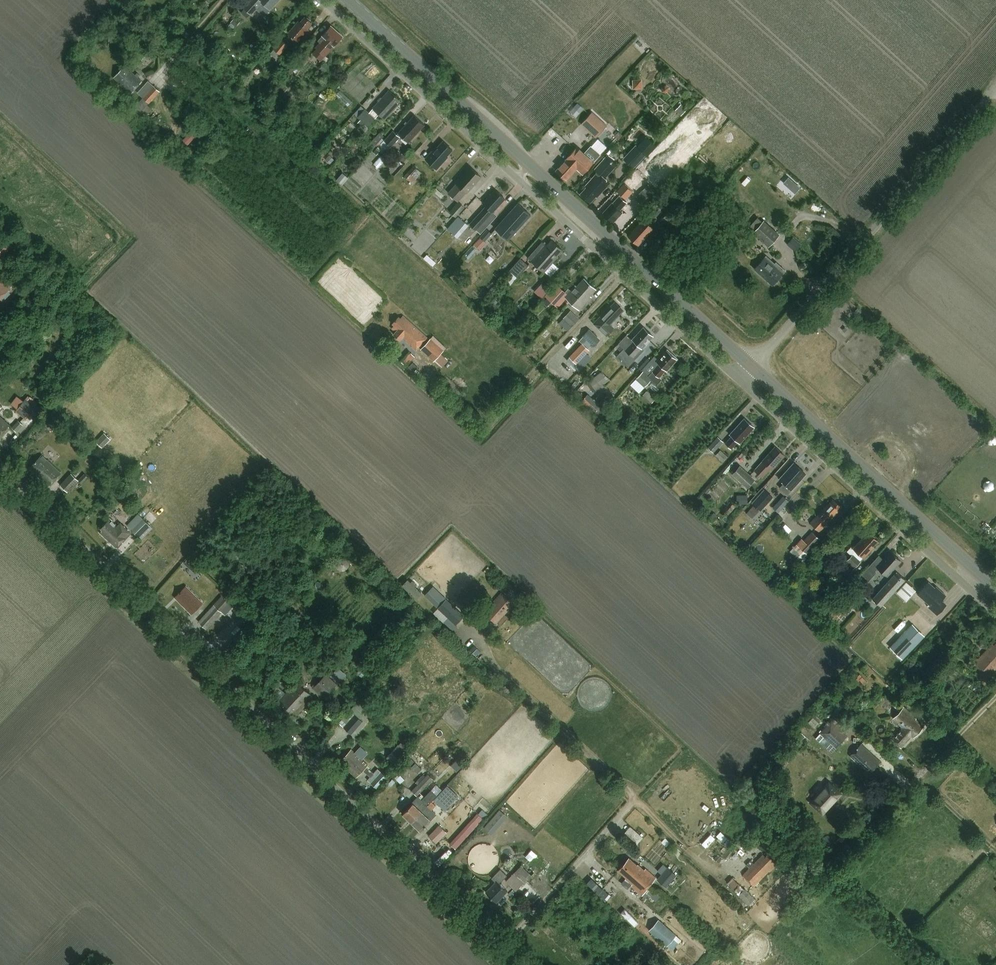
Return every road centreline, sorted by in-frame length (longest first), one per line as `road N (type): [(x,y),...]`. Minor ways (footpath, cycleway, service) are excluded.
road 1 (unclassified): [(523,964),(0,476)]
road 2 (unclassified): [(741,382),(322,0)]
road 3 (secondary): [(752,368),(349,0)]
road 4 (unclassified): [(752,368),(995,91)]
road 5 (unclassified): [(995,613),(741,382)]
road 6 (secondary): [(995,589),(752,368)]

